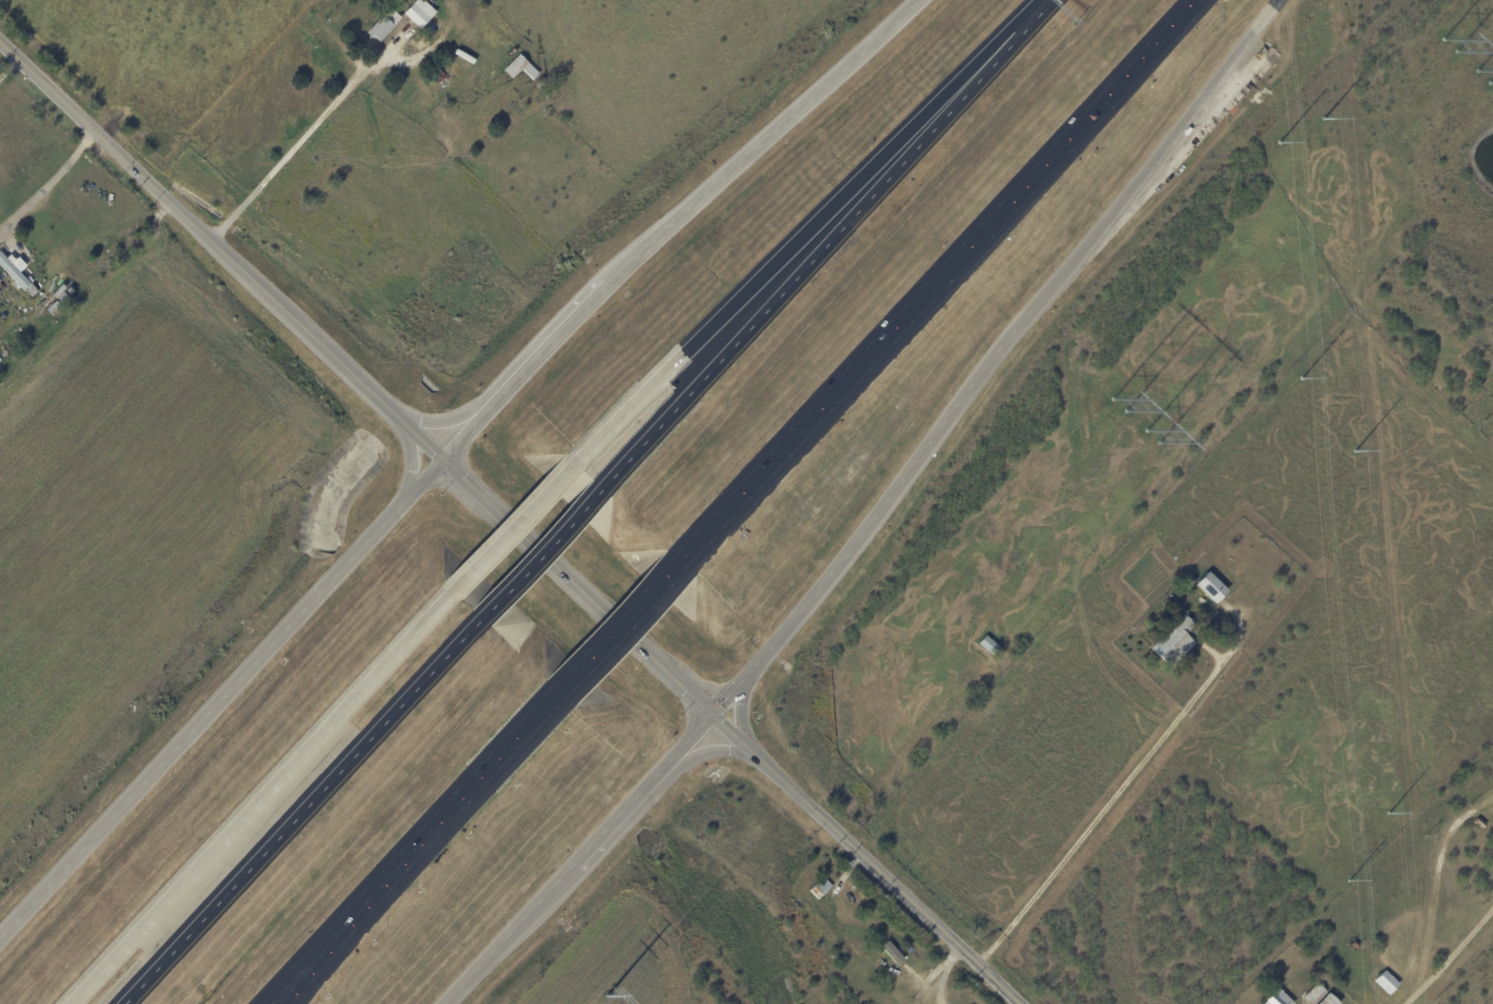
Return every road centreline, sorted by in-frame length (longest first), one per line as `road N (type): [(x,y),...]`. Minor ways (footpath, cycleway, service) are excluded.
road 1 (tertiary): [(0,46),(1017,1003)]
road 2 (motorway): [(709,716),(823,585),(1277,0)]
road 3 (secondary): [(441,460),(0,951)]
road 4 (motorway): [(1018,30),(597,493)]
road 5 (motorway): [(454,591),(63,1003)]
road 6 (motorway): [(480,620),(125,1003)]
road 7 (motorway): [(1018,30),(964,74),(657,382)]
road 8 (motorway): [(913,0),(596,297)]
road 9 (motorway): [(685,556),(943,277)]
road 10 (motorway): [(943,277),(1196,0)]
road 11 (motorway): [(260,1003),(423,840)]
road 12 (motorway): [(295,1003),(423,840)]
road 13 (motorway): [(423,840),(554,697)]
road 14 (motorway): [(554,697),(685,556)]
road 15 (secondary): [(535,902),(664,766)]
road 16 (motorway): [(575,465),(454,591)]
road 17 (motorway): [(597,493),(480,620)]
road 18 (motorway): [(596,297),(497,402)]
road 19 (secondary): [(439,1003),(535,902)]

